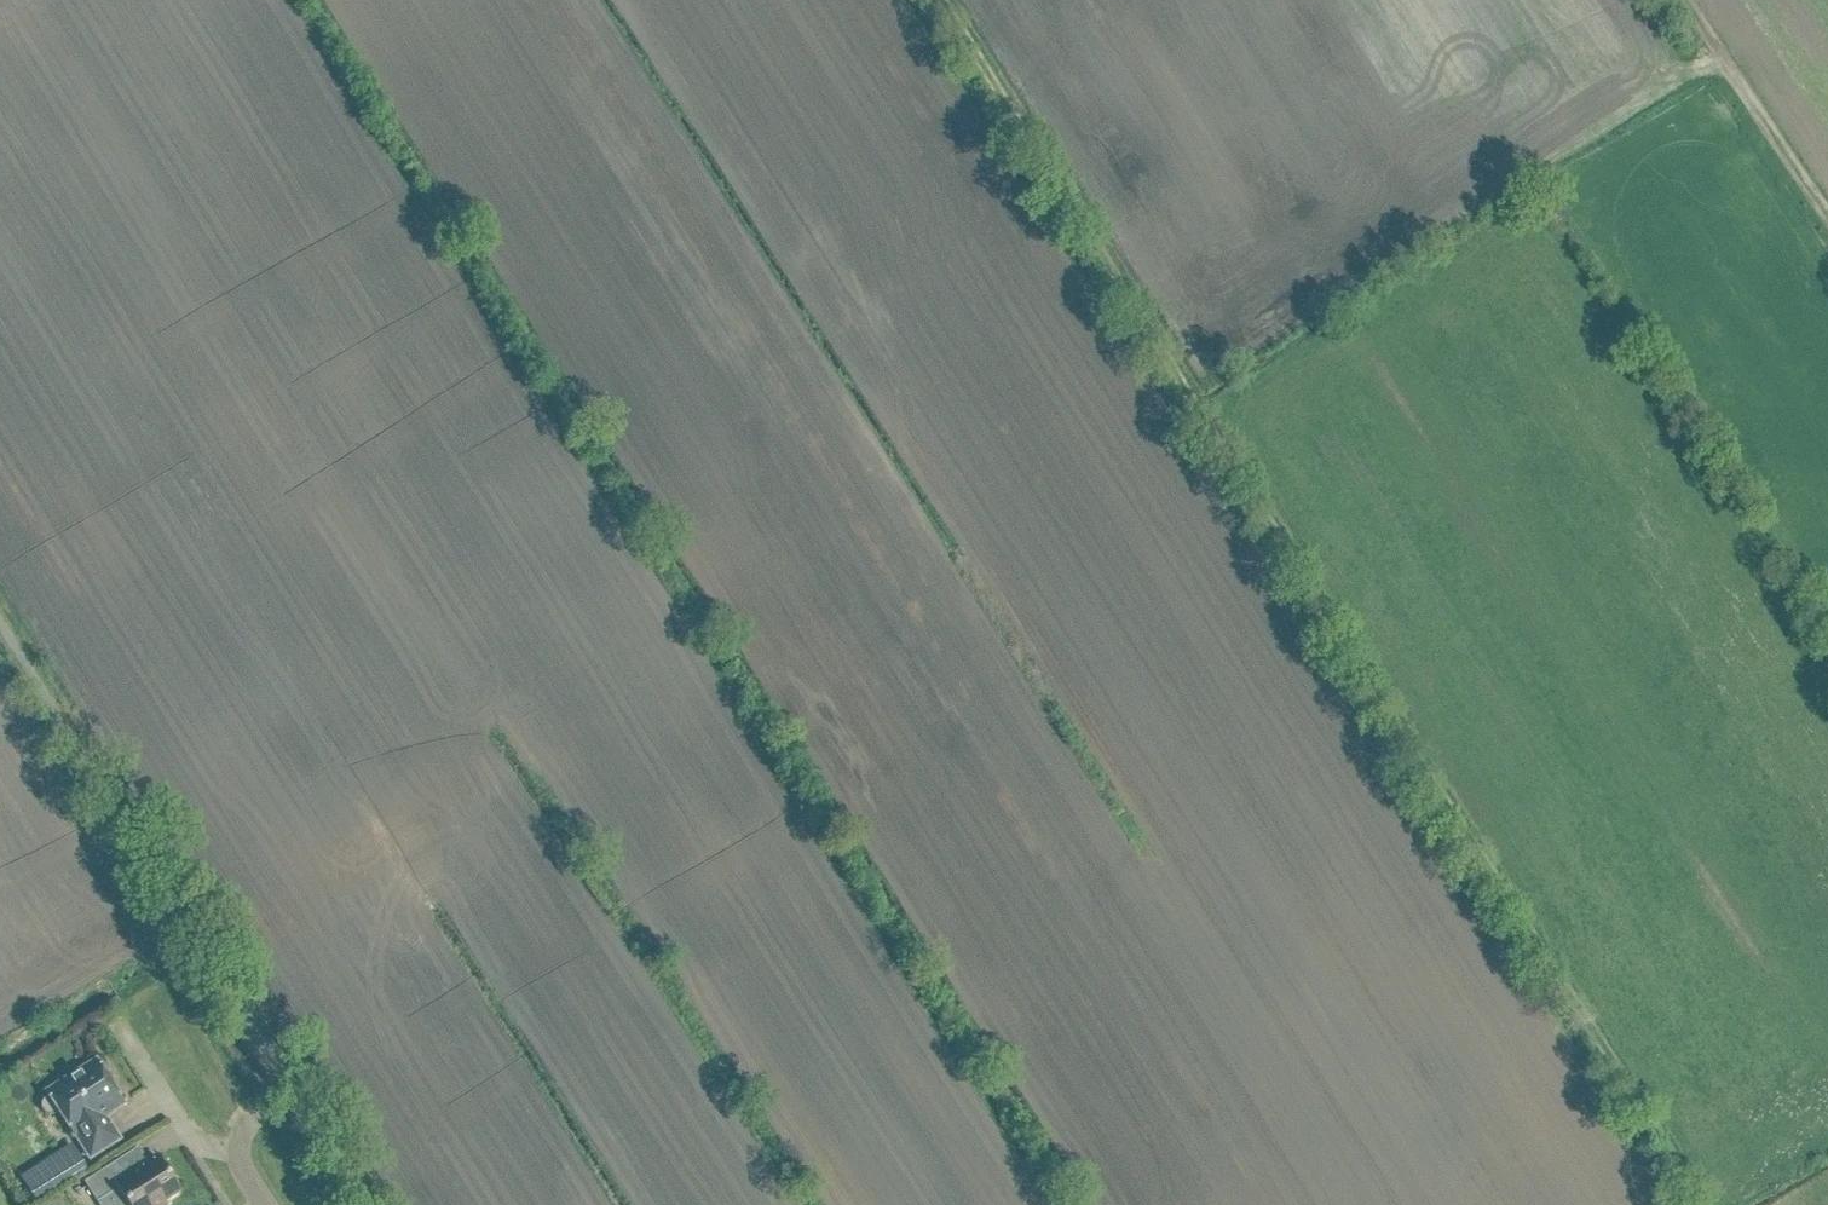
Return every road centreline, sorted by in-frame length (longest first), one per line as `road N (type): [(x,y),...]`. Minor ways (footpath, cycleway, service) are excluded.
road 1 (track): [(1701,1204),(939,0)]
road 2 (residential): [(238,1154),(194,1146),(119,1027)]

